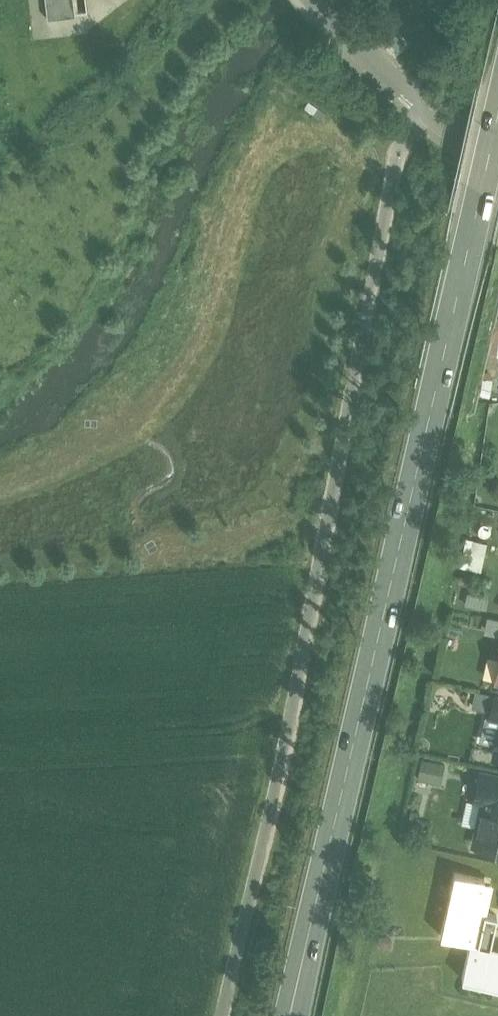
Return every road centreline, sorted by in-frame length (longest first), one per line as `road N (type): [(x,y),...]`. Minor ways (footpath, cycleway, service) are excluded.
road 1 (unclassified): [(222,1015),(268,825),(397,158),(425,109)]
road 2 (primary): [(290,1015),(497,108)]
road 3 (unclassified): [(425,109),(319,0)]

